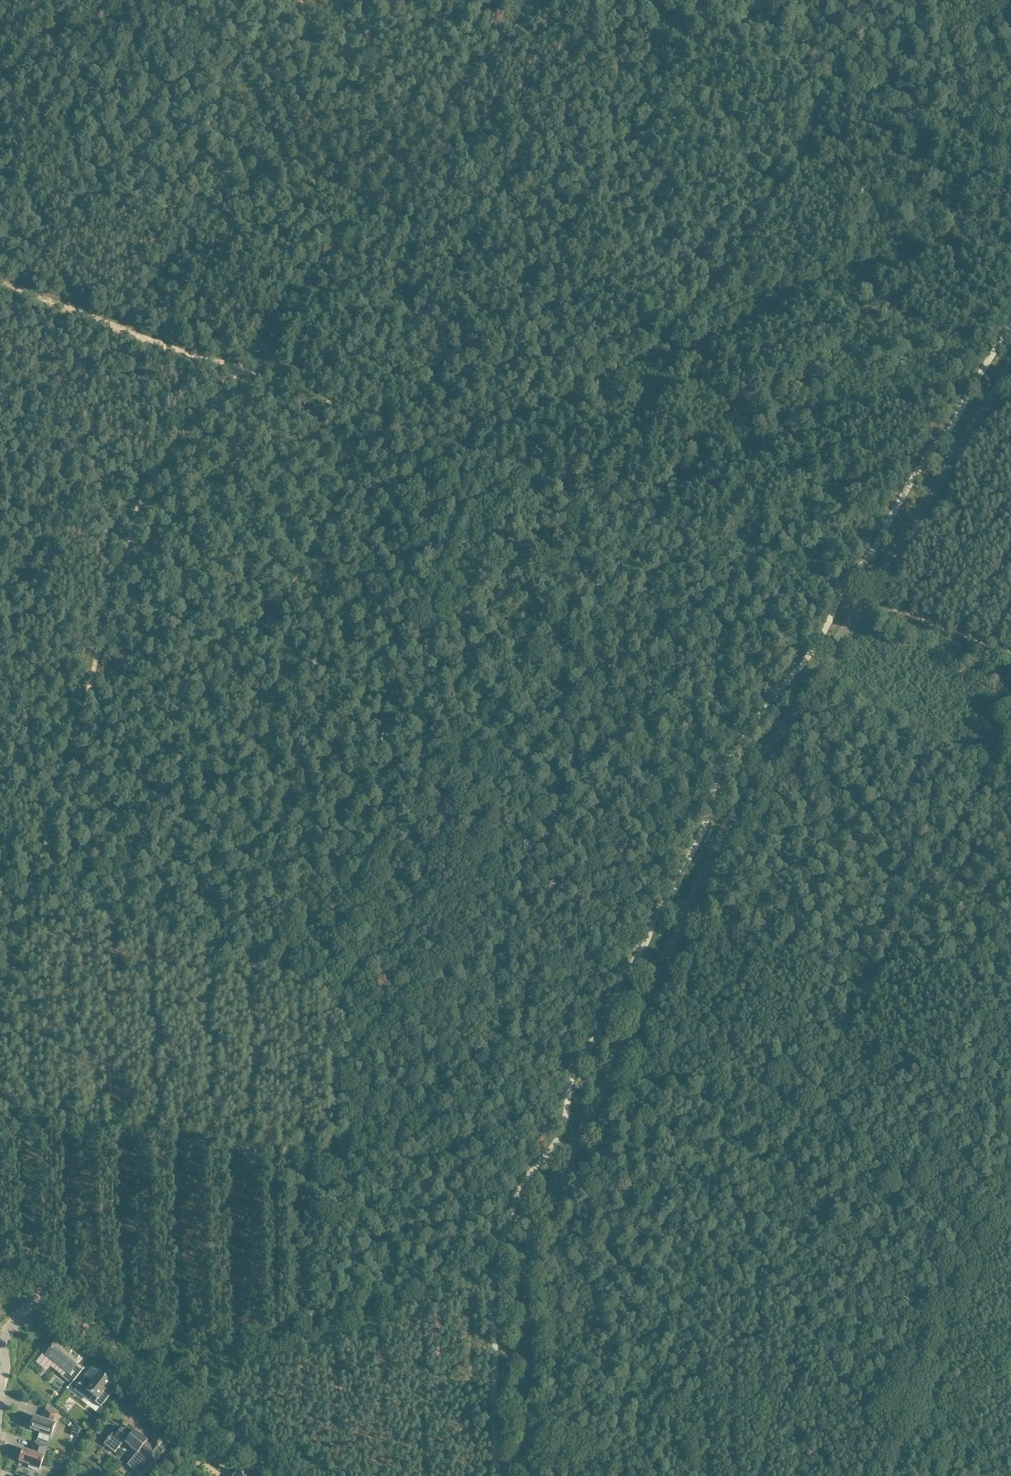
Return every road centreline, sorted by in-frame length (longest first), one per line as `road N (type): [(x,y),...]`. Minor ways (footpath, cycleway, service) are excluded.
road 1 (tertiary): [(526,1475),(532,1240),(765,759),(1010,369)]
road 2 (track): [(433,1475),(427,1317),(339,1167),(0,1124)]
road 3 (track): [(700,0),(1010,157)]
road 4 (unclassified): [(282,1475),(178,1390),(36,1297)]

